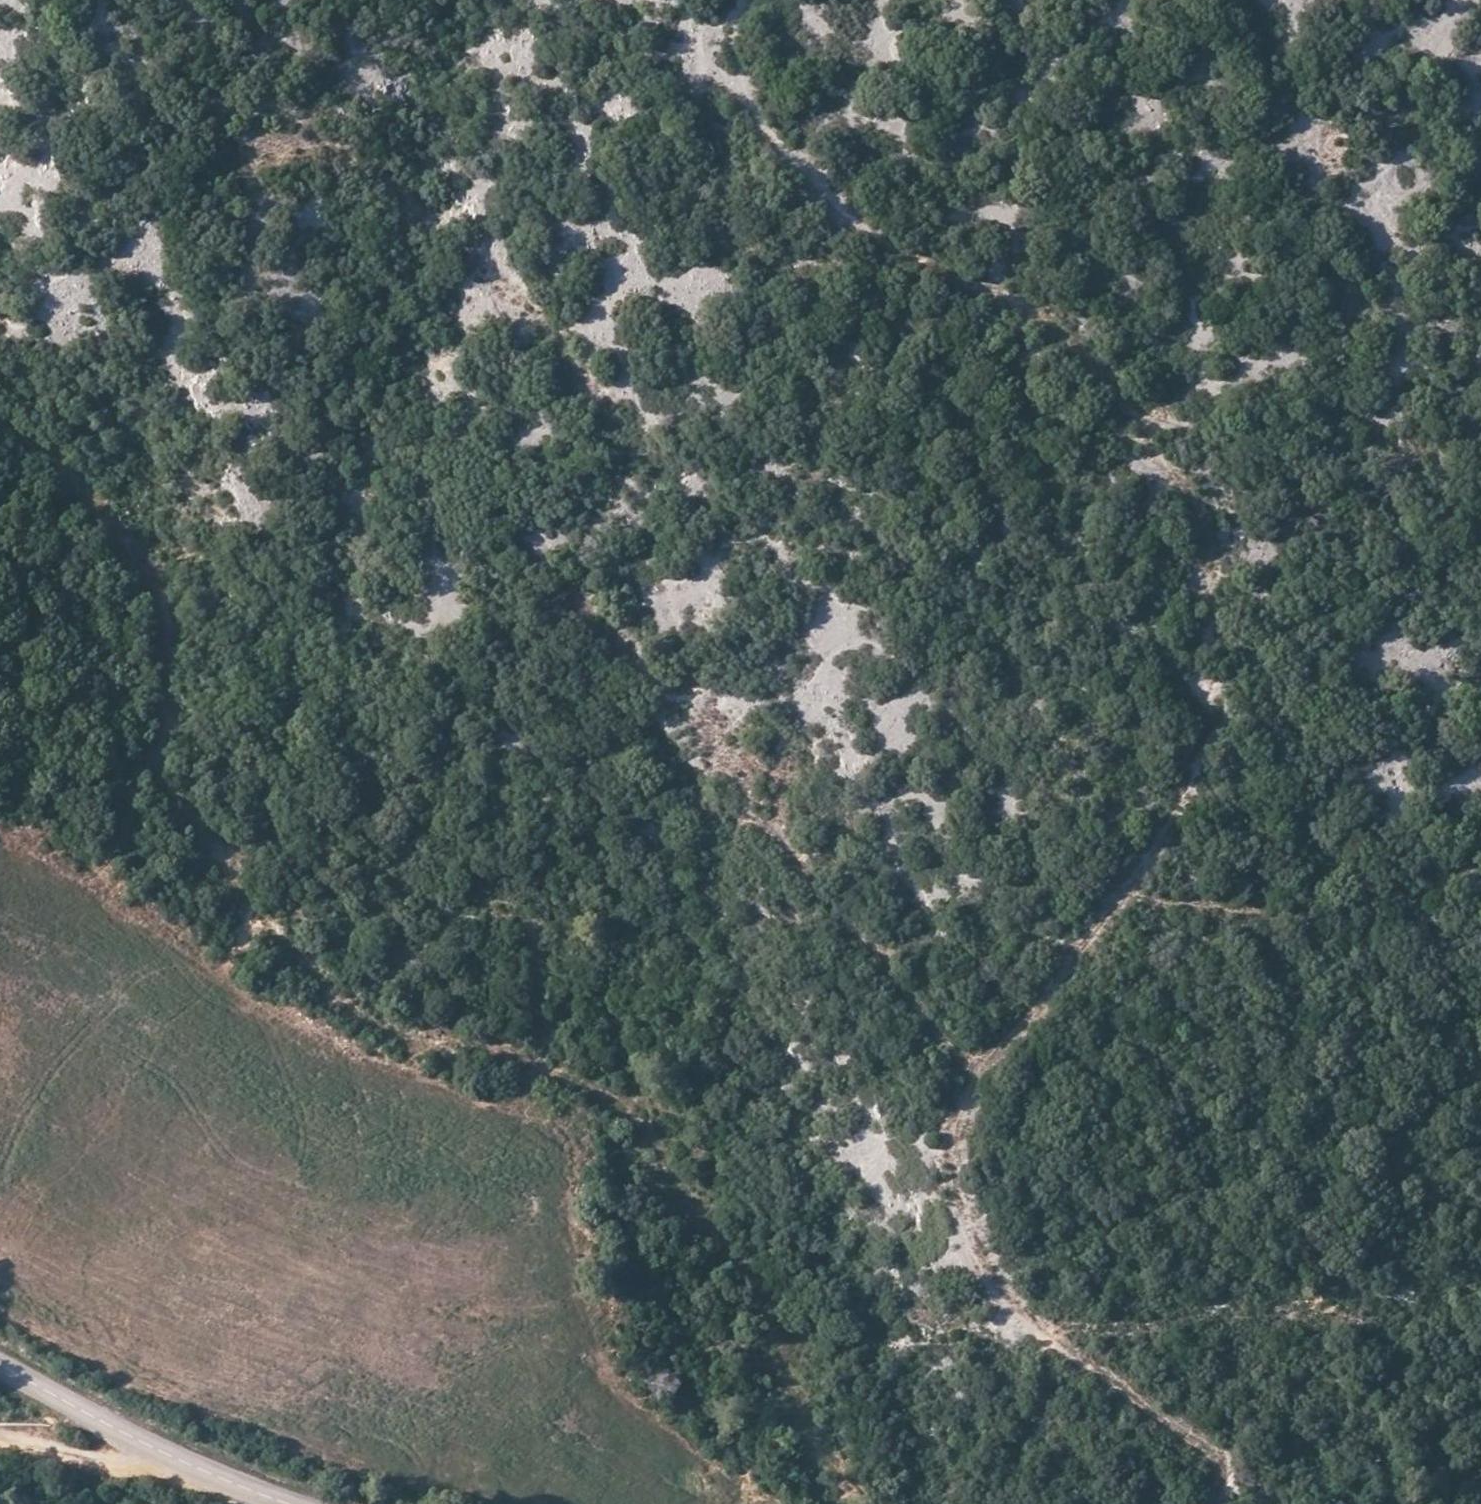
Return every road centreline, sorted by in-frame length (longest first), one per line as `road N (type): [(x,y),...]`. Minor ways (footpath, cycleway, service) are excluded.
road 1 (tertiary): [(297,1503),(181,1459),(0,1361)]
road 2 (track): [(181,1459),(84,1456),(0,1436)]

